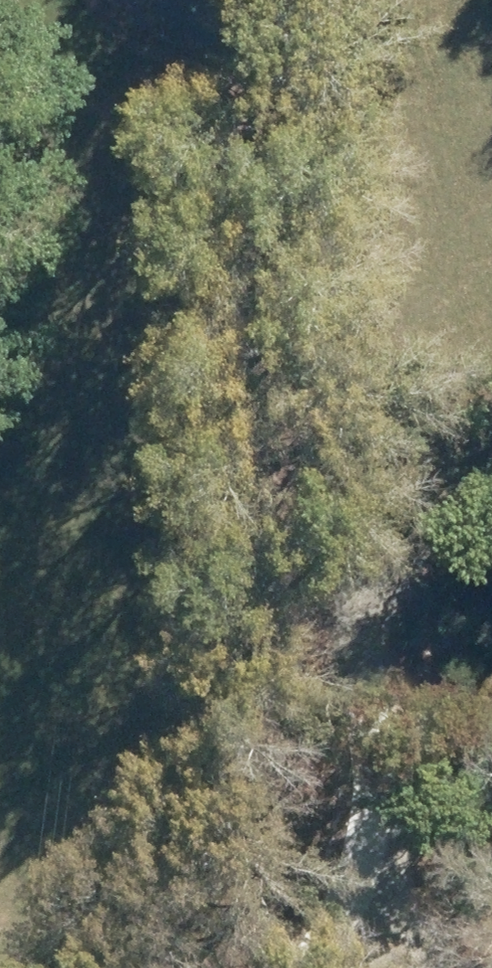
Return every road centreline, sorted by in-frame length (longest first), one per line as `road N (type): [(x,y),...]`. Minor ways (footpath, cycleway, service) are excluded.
road 1 (track): [(317,0),(321,967)]
road 2 (track): [(319,572),(491,485)]
road 3 (track): [(317,34),(169,29),(136,0)]

